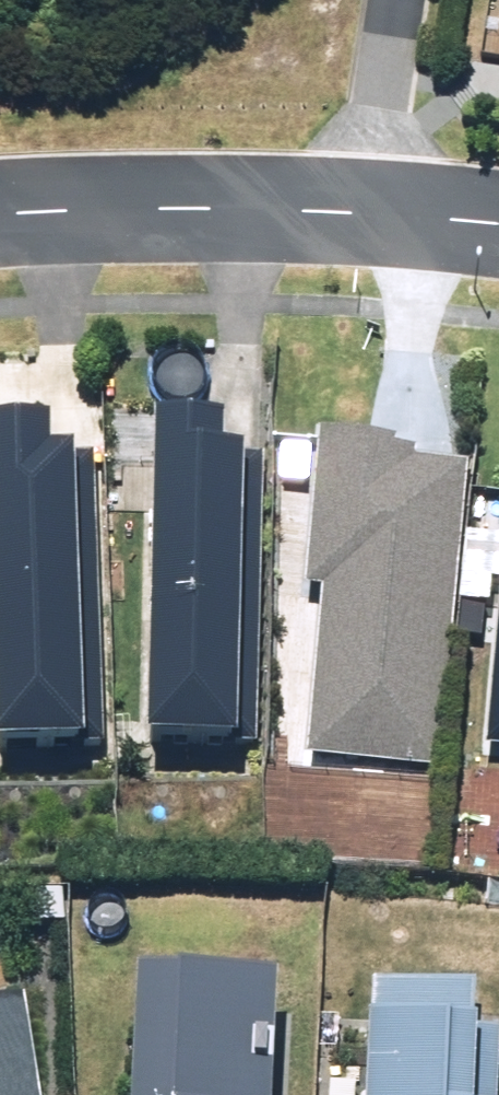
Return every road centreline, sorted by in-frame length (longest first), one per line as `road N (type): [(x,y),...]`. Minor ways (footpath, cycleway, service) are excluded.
road 1 (residential): [(0,213),(363,214)]
road 2 (residential): [(363,214),(396,0)]
road 3 (residential): [(363,214),(498,229)]

